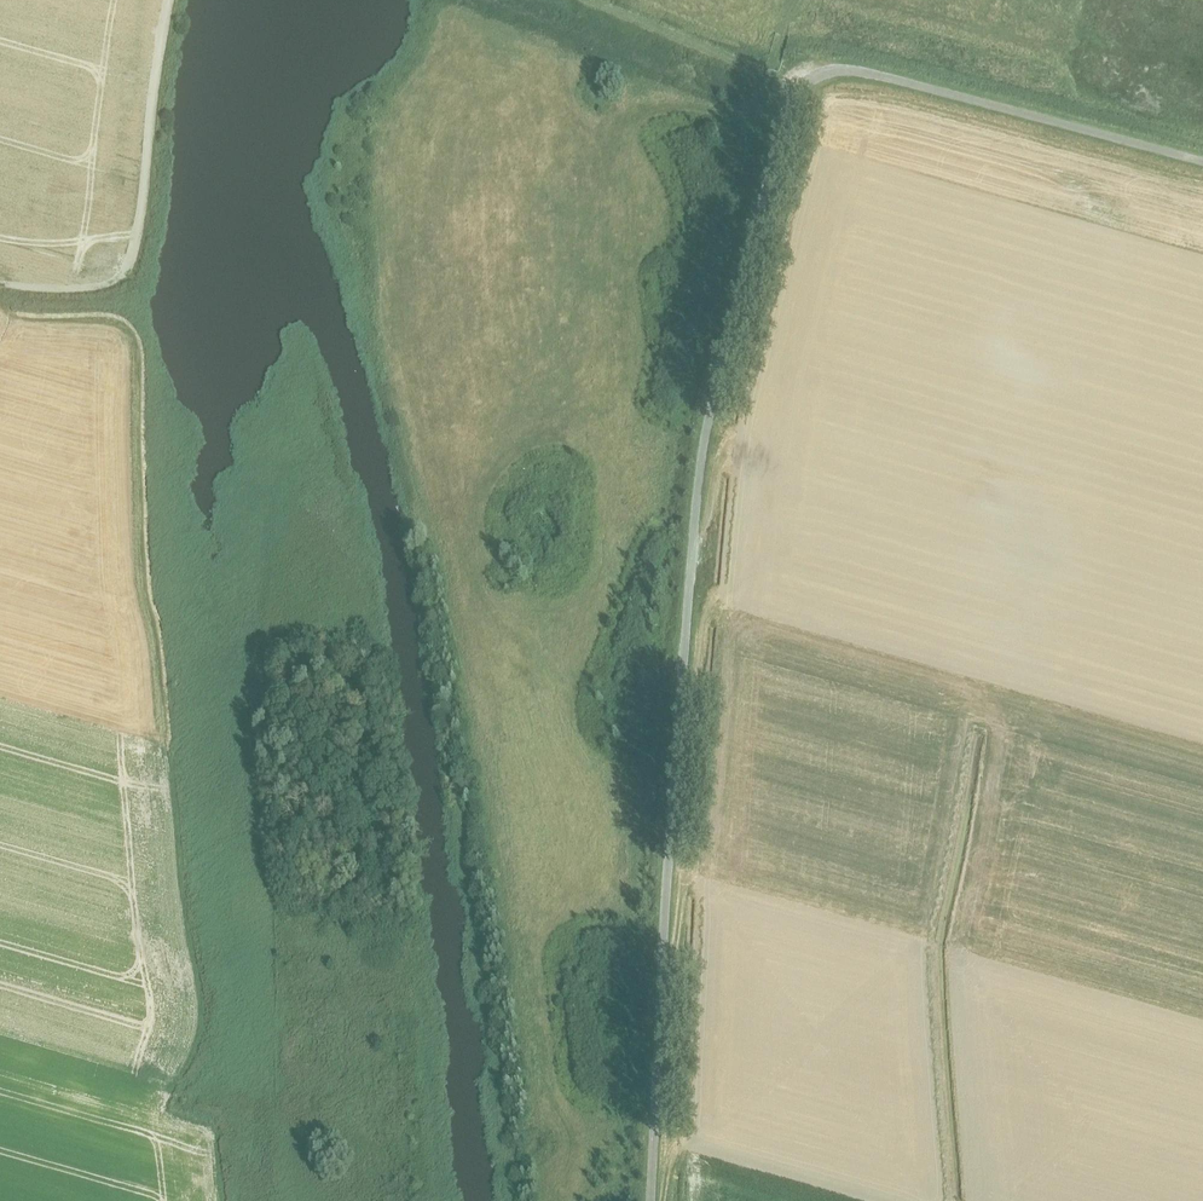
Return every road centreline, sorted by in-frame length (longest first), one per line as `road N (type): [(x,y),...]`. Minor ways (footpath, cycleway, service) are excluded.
road 1 (unclassified): [(650,1200),(697,501),(713,398),(786,111),(810,78),(844,70),(1202,161)]

